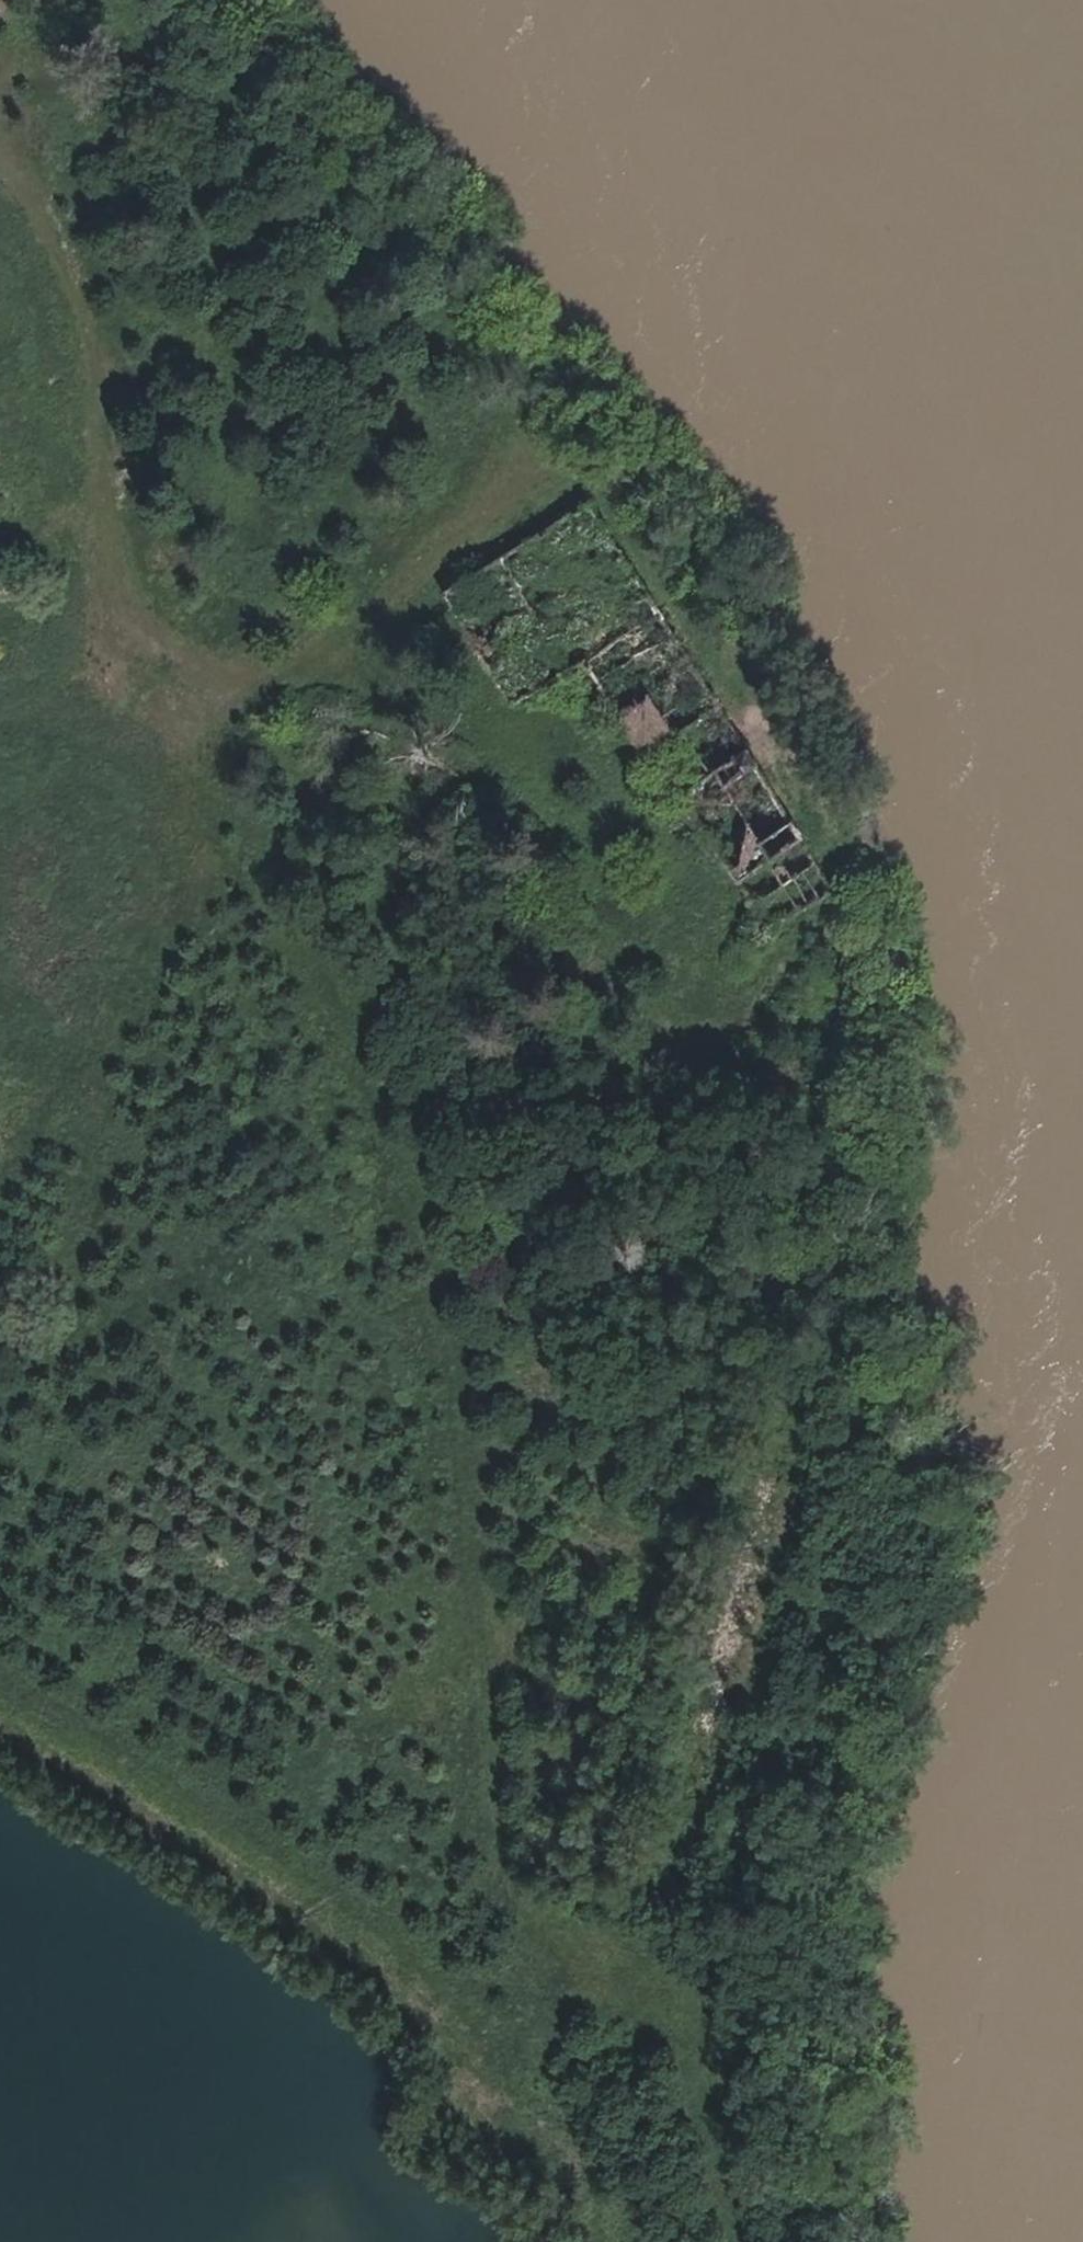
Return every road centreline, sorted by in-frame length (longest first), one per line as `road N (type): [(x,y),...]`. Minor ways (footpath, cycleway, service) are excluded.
road 1 (track): [(818,761),(632,508),(574,475),(508,517),(388,616),(293,663),(196,667),(133,575),(119,392),(62,245),(0,152)]

